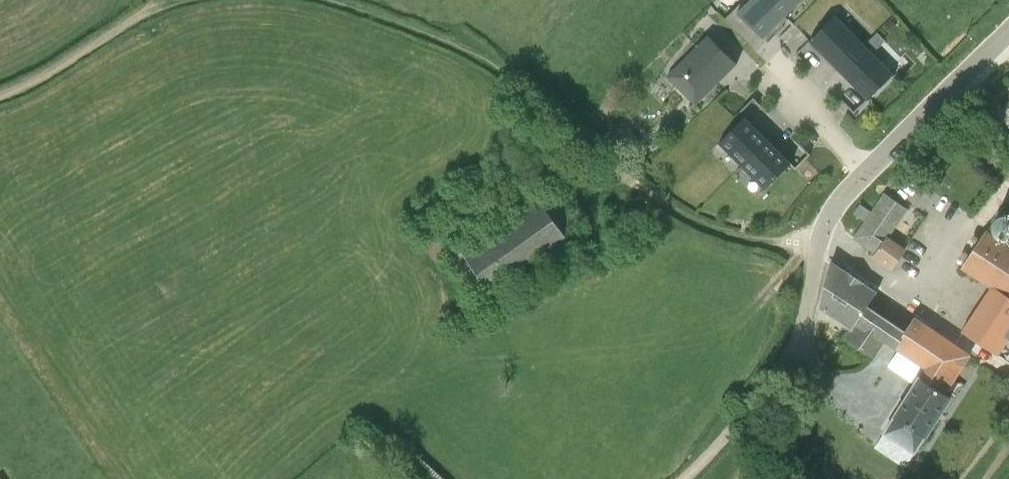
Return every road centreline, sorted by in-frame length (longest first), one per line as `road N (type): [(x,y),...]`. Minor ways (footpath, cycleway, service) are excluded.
road 1 (track): [(326,0),(483,60),(646,198),(704,229),(765,241),(815,239),(801,335),(753,407),(679,478)]
road 2 (track): [(0,98),(121,26),(199,0)]
road 3 (residential): [(868,170),(1008,34)]
road 4 (residential): [(778,75),(868,170)]

